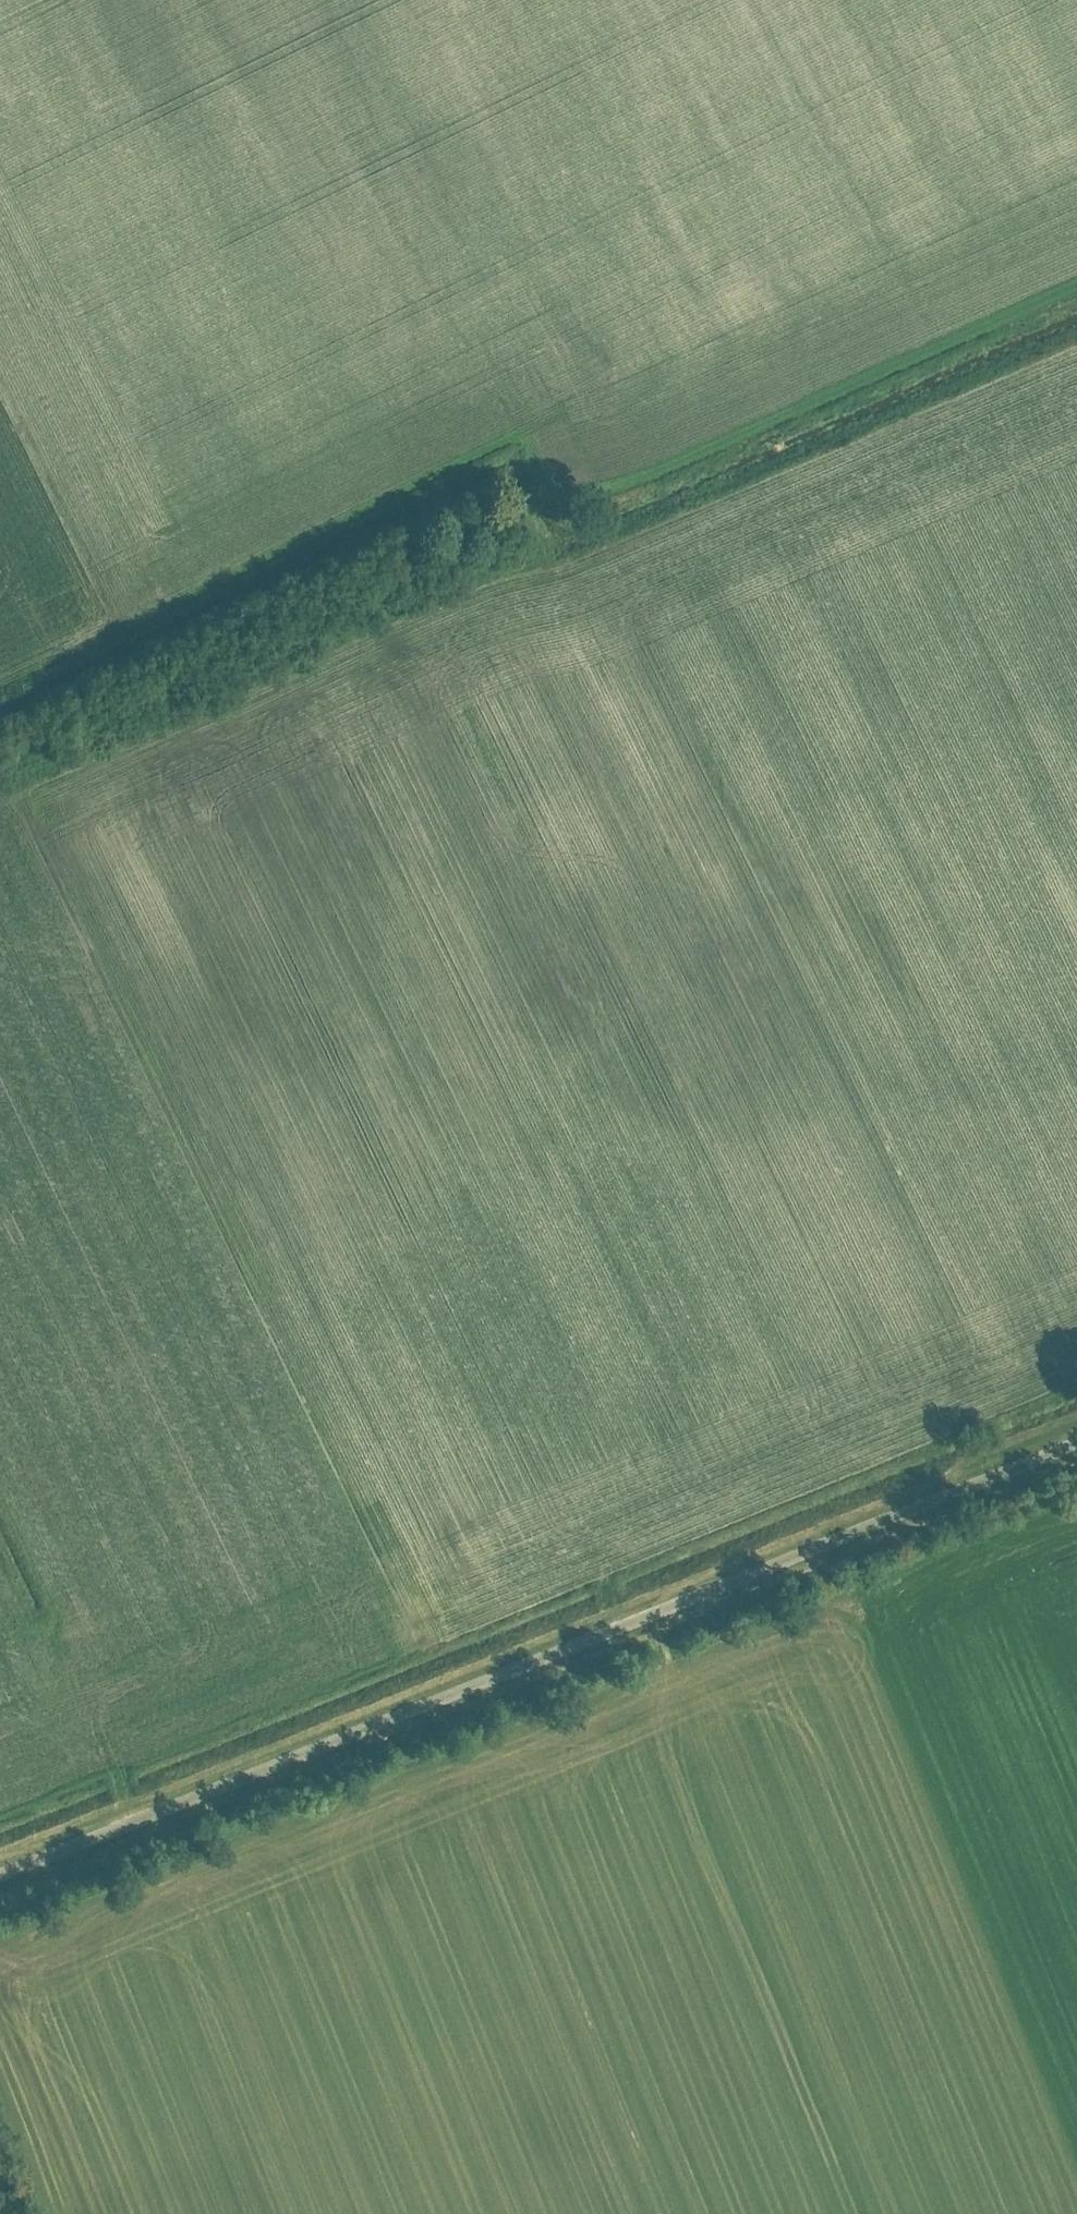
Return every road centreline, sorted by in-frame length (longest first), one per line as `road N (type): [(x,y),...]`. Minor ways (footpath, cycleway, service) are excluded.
road 1 (residential): [(1076,1434),(0,1867)]

